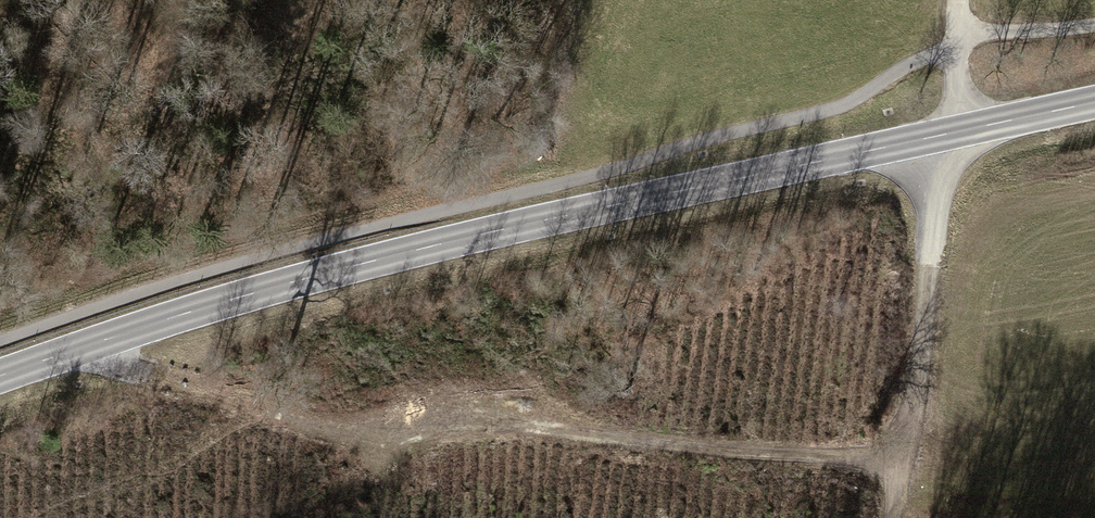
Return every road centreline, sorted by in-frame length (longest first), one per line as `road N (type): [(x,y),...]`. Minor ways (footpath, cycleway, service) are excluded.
road 1 (secondary): [(1094,102),(523,228),(107,343),(0,381)]
road 2 (track): [(107,343),(187,395),(383,432),(676,440),(910,461)]
road 3 (track): [(955,131),(904,517)]
road 4 (track): [(955,131),(956,52),(968,0)]

